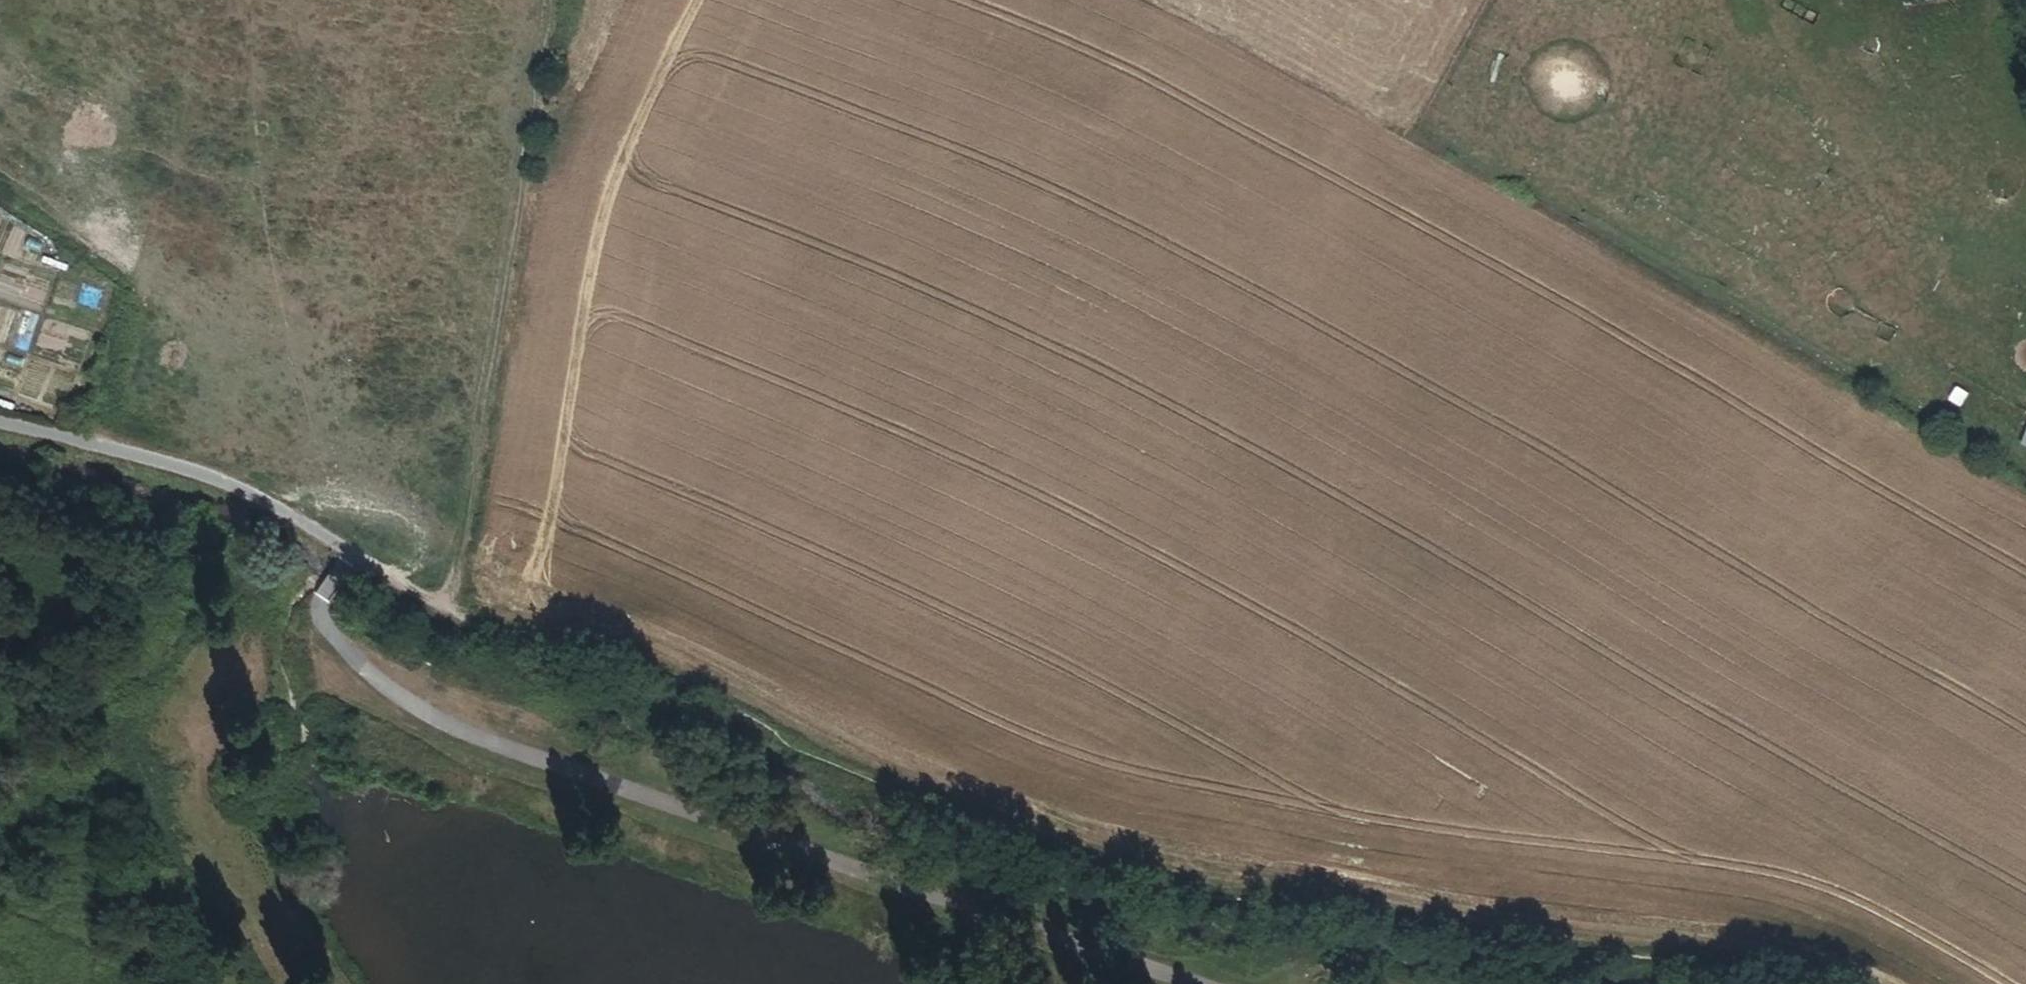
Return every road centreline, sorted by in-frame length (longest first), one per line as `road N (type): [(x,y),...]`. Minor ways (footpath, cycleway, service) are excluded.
road 1 (track): [(396,585),(455,606),(510,612),(684,679),(1083,882),(1526,967),(1704,983)]
road 2 (unclassified): [(0,419),(182,469),(396,585)]

